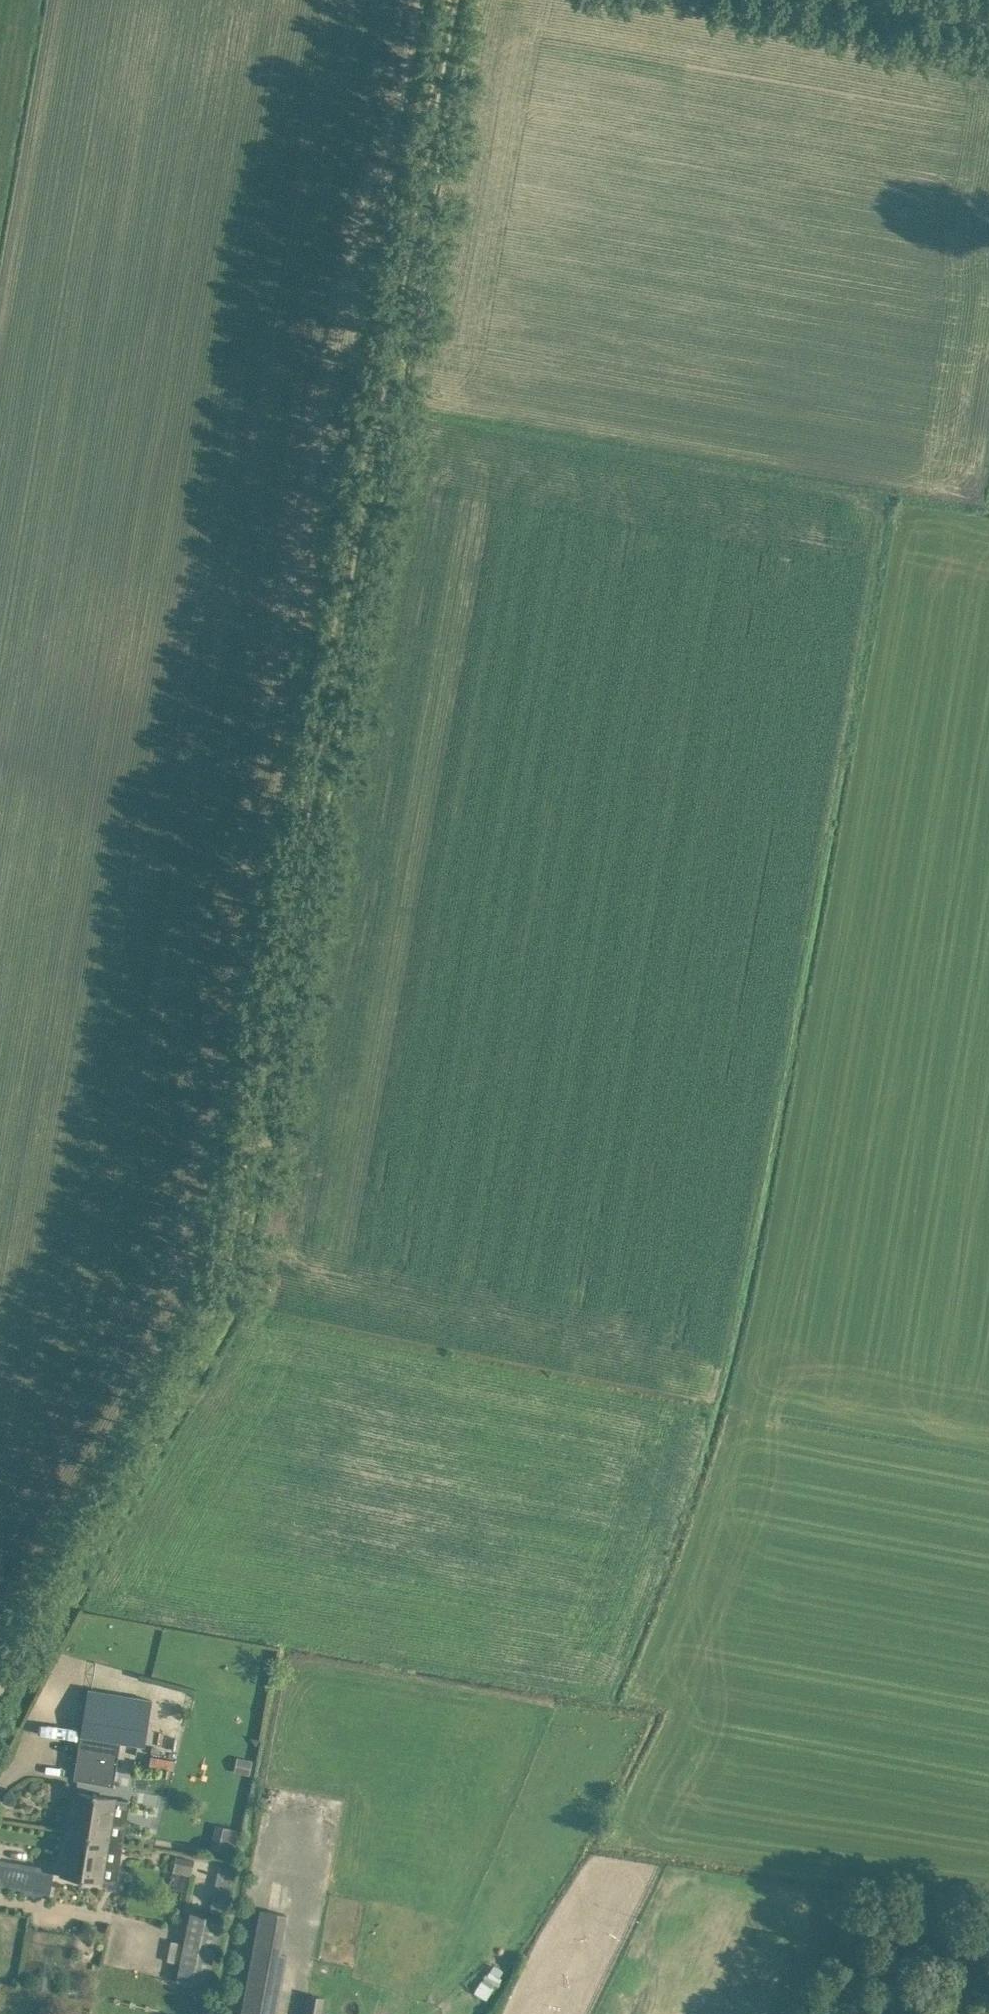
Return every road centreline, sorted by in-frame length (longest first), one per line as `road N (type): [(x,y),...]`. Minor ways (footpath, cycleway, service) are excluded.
road 1 (track): [(30,1650),(196,1353),(225,1270),(453,0)]
road 2 (track): [(988,25),(871,0)]

